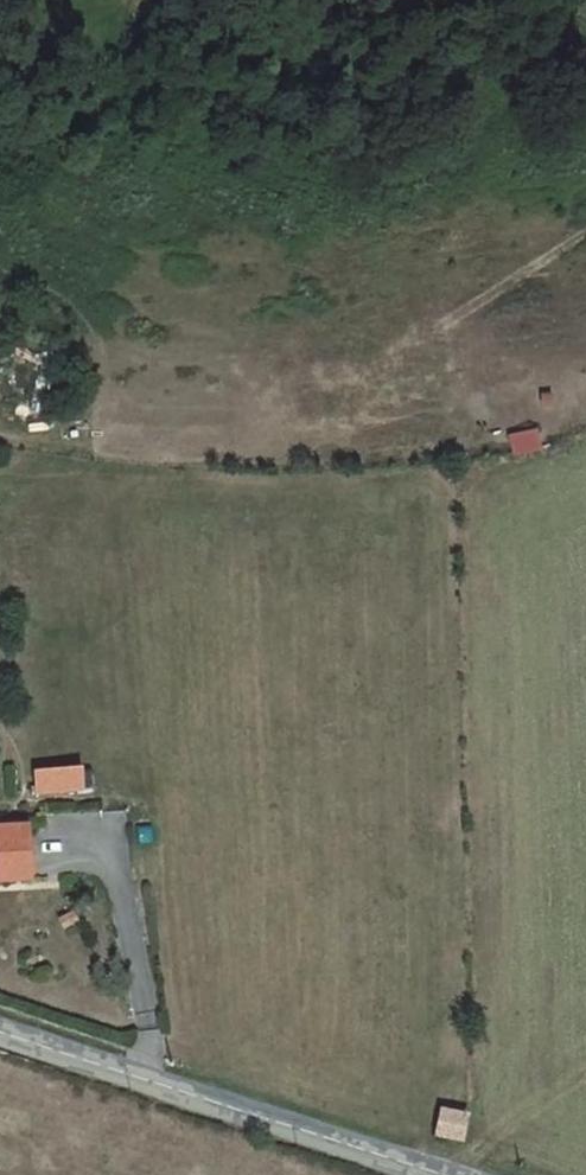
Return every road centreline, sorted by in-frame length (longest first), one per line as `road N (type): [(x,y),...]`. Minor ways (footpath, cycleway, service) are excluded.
road 1 (unclassified): [(0,1025),(450,1174)]

